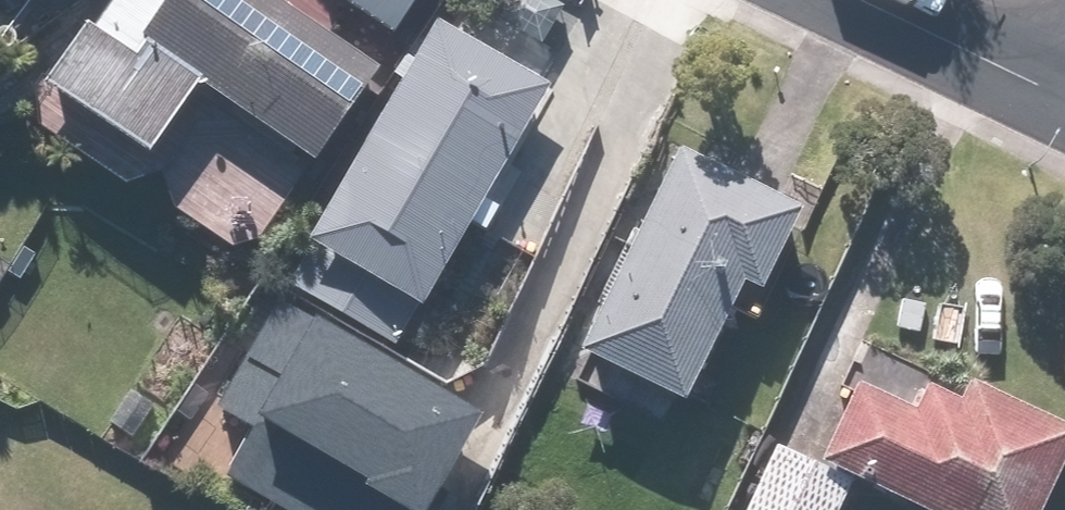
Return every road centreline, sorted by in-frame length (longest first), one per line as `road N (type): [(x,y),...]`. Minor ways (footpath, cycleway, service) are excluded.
road 1 (residential): [(846,0),(1064,101)]

